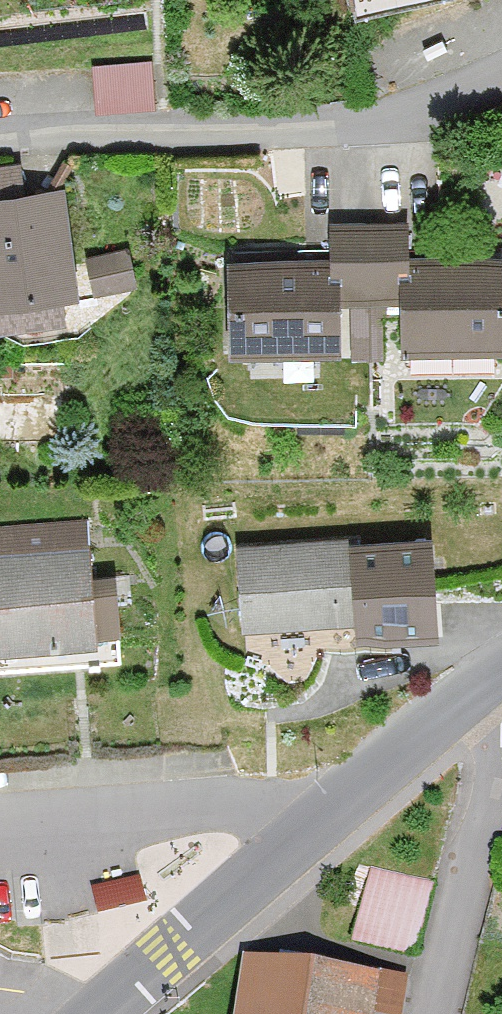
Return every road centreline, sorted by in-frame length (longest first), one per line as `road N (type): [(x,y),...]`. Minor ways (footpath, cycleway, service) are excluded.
road 1 (tertiary): [(501,676),(99,1013)]
road 2 (residential): [(0,137),(373,116),(501,60)]
road 3 (residential): [(431,1013),(501,738)]

